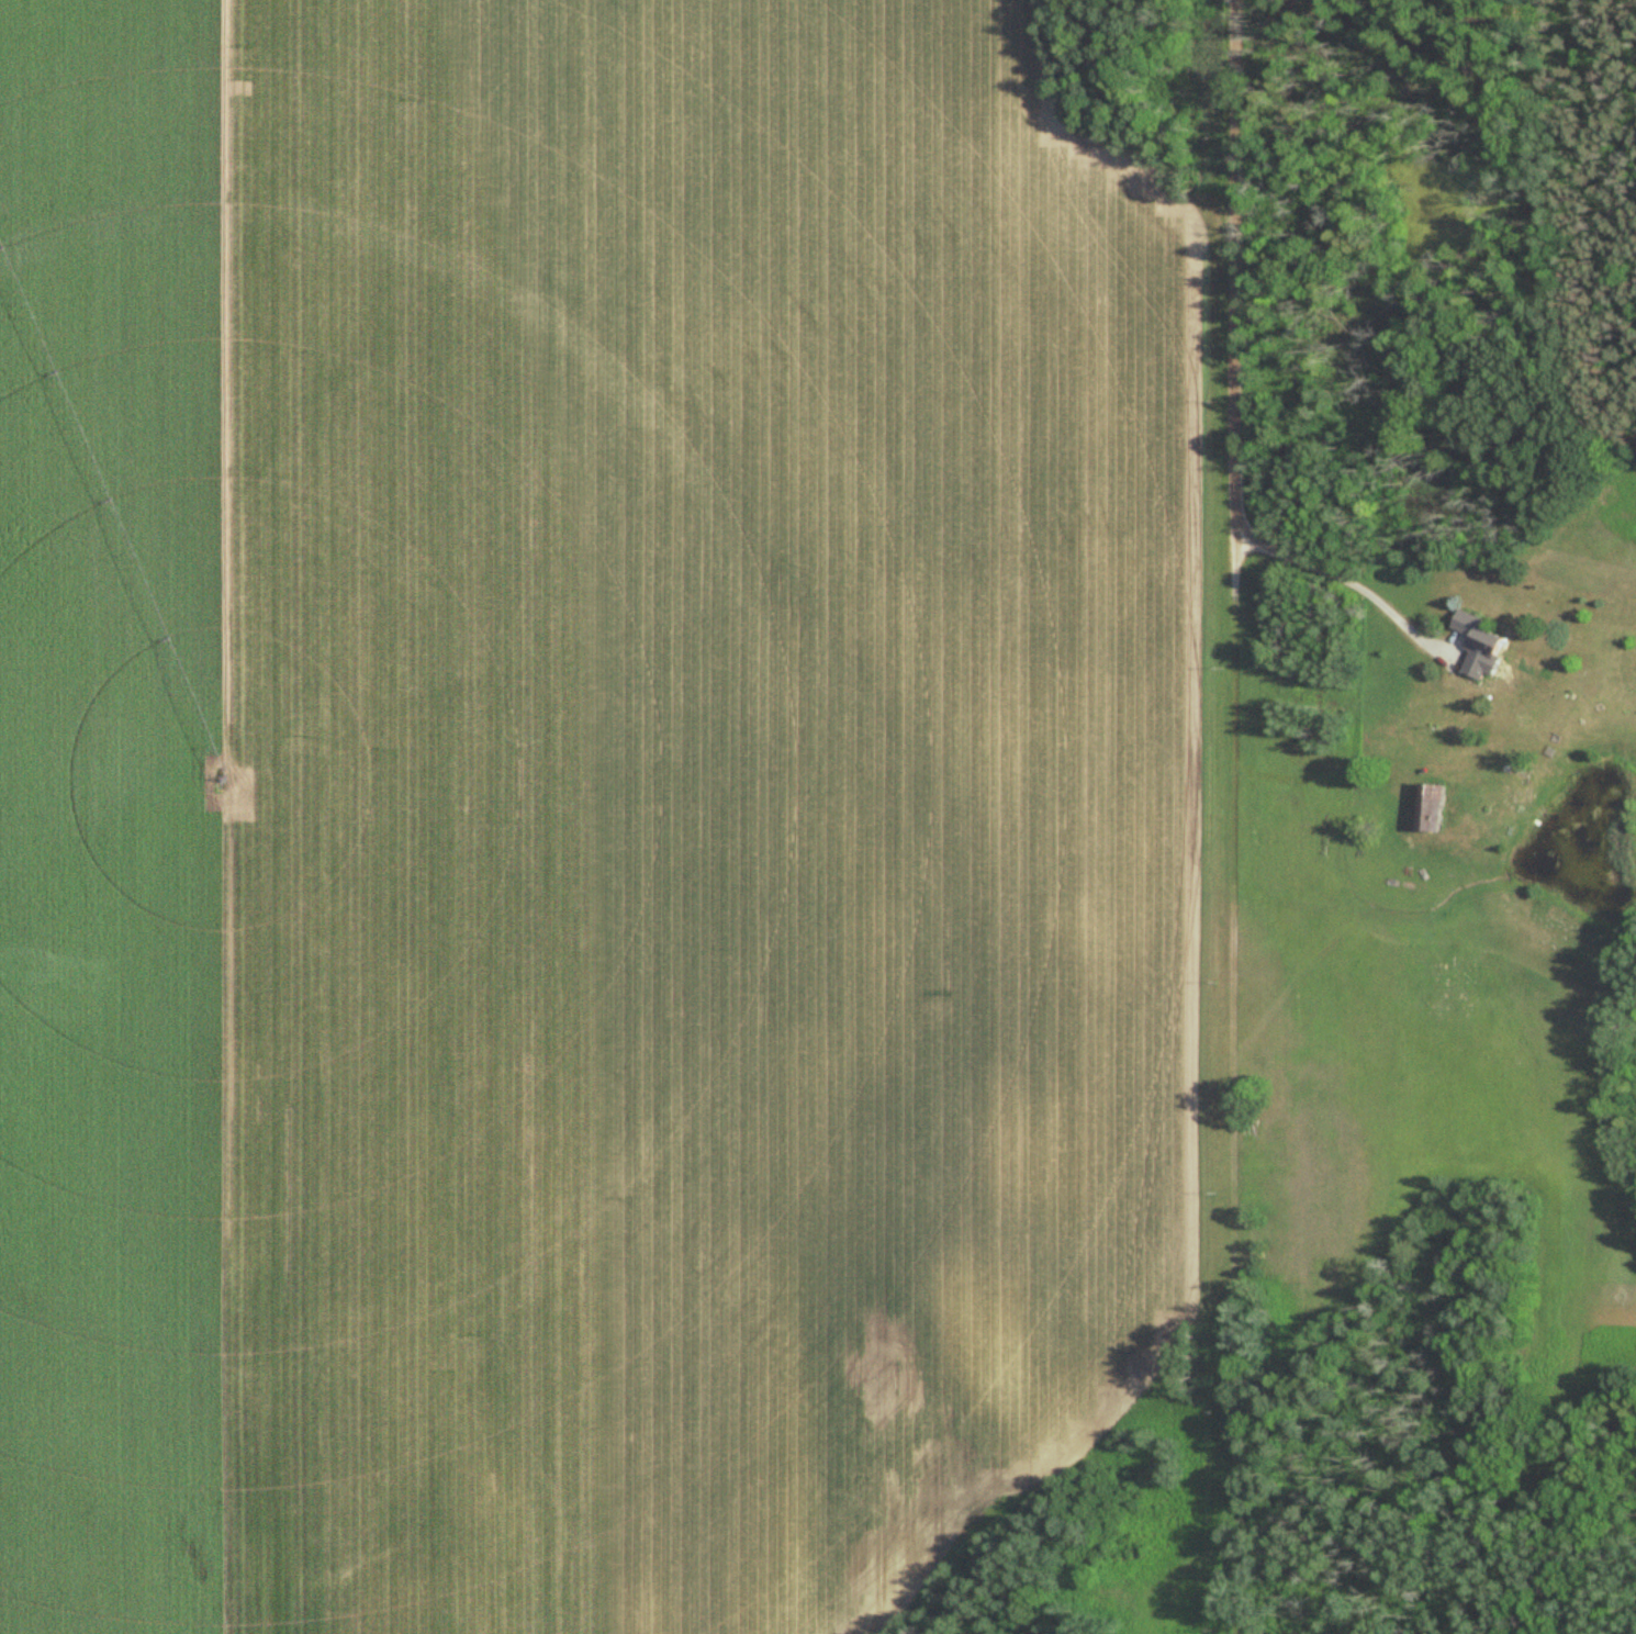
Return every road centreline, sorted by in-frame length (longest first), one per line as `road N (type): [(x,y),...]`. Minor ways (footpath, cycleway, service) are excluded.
road 1 (track): [(1219,1633),(1211,738),(1230,533),(1227,0)]
road 2 (track): [(1230,533),(1327,573),(1443,653)]

